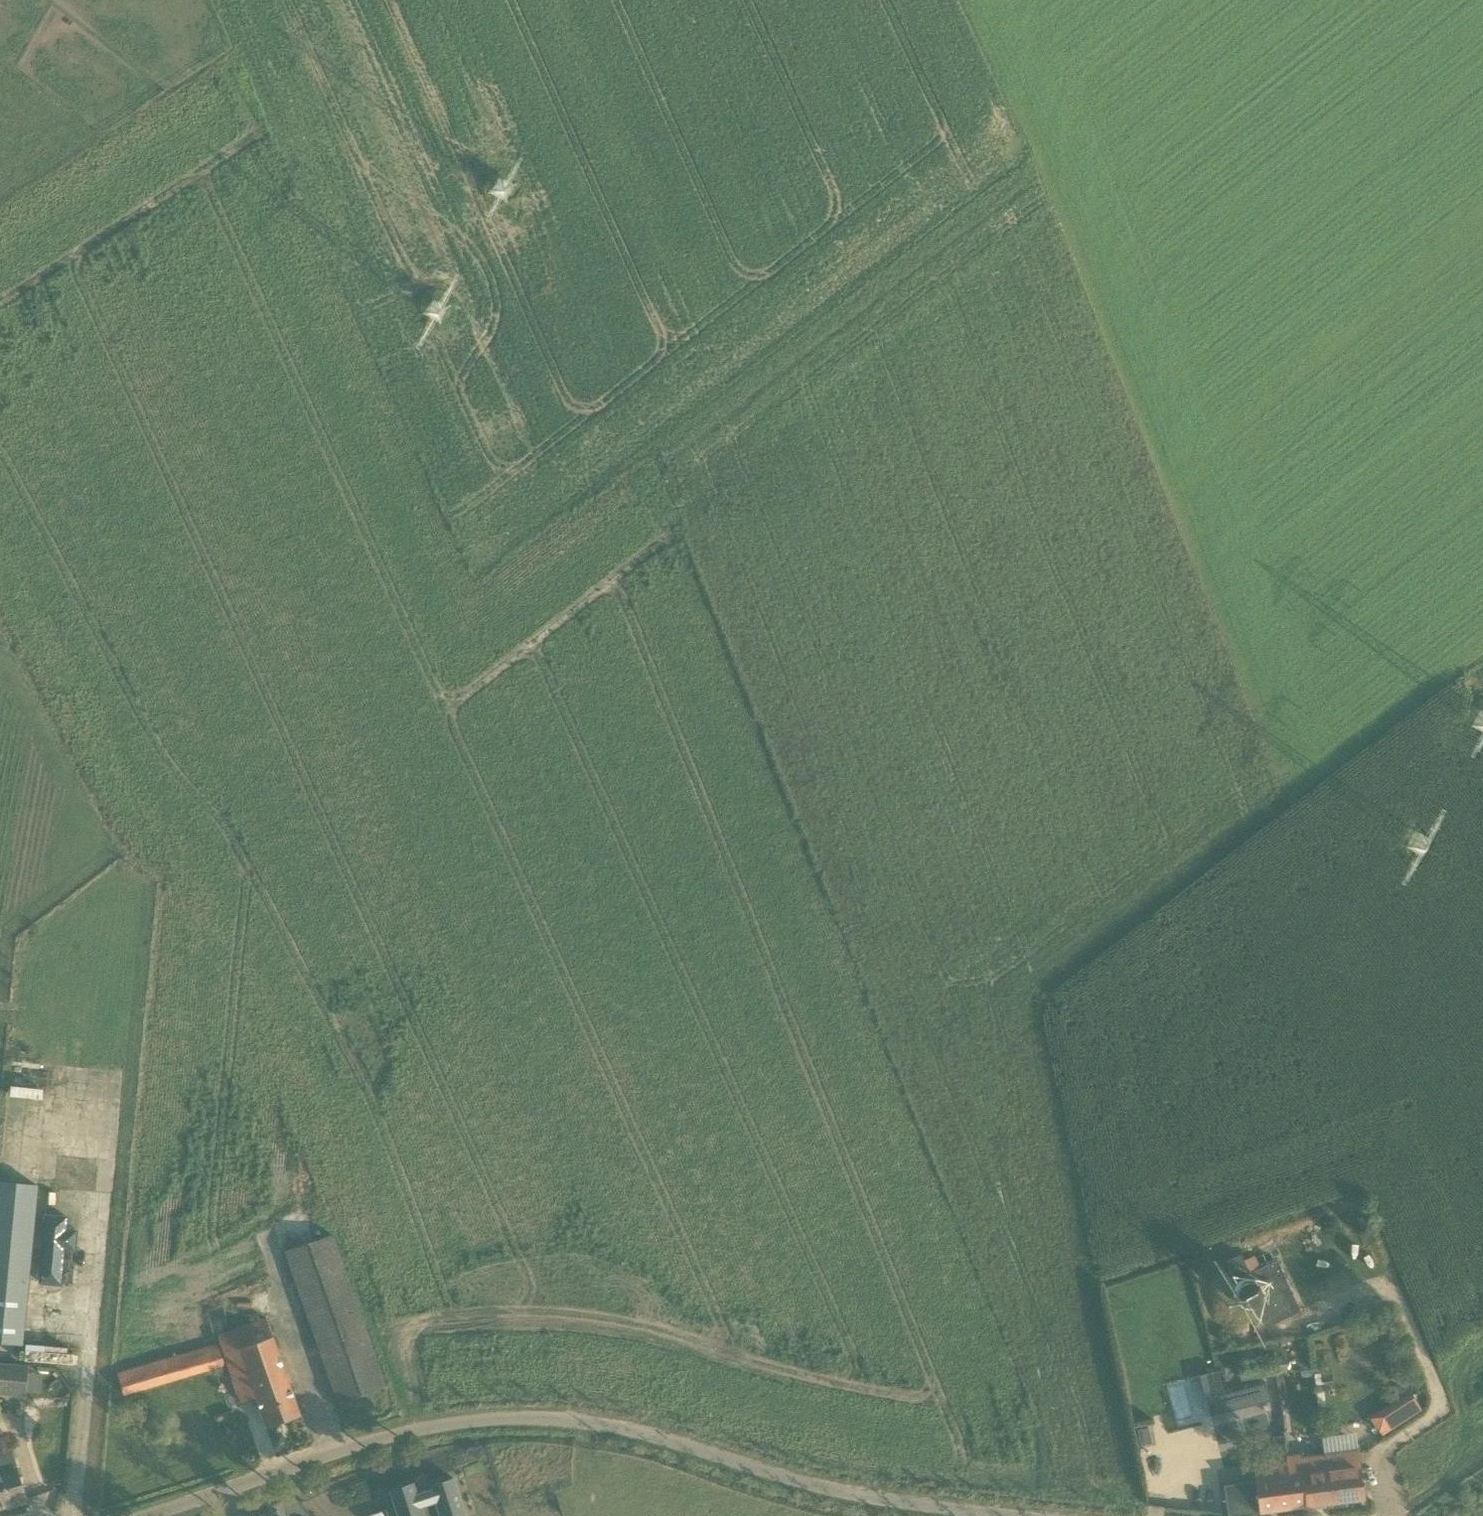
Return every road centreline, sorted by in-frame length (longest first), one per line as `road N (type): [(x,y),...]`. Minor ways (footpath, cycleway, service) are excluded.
road 1 (unclassified): [(1055,1515),(805,1484),(601,1414),(473,1414),(389,1428),(147,1515)]

